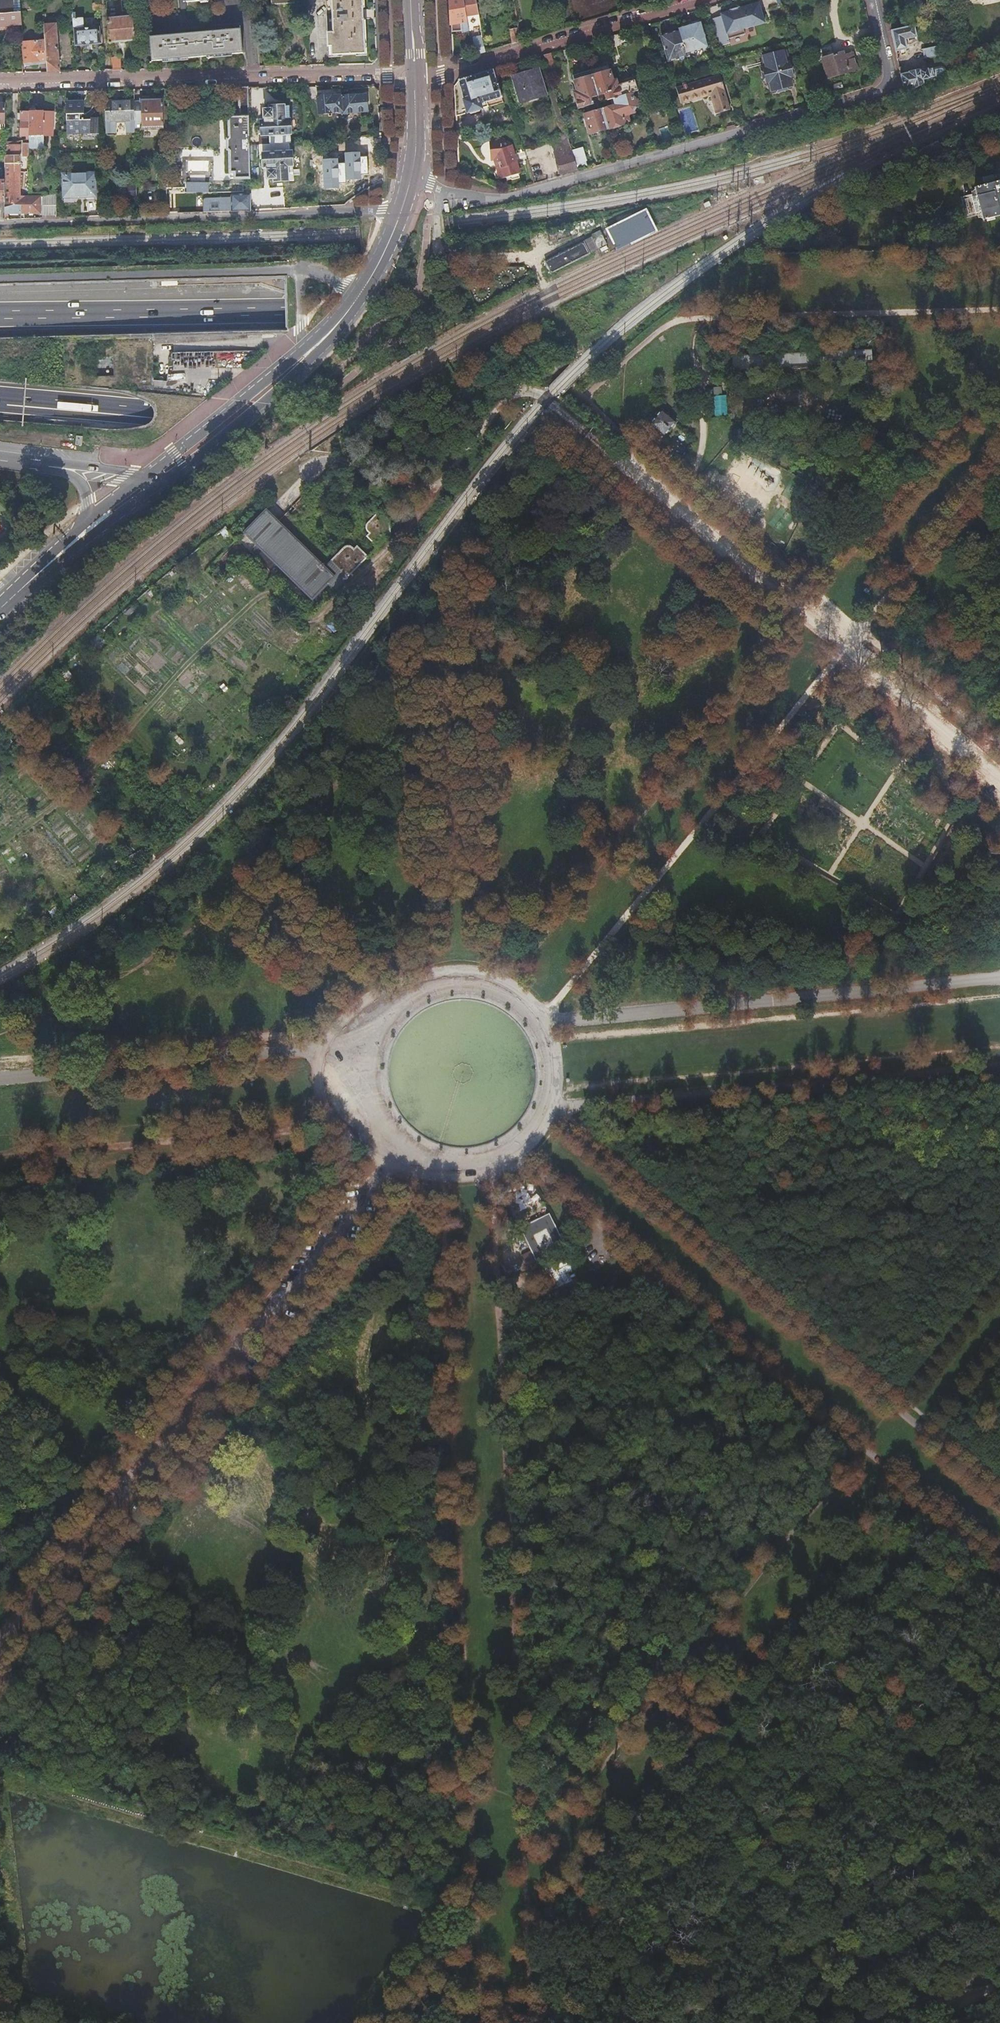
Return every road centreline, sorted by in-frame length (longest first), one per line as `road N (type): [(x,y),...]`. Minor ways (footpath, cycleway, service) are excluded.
road 1 (motorway): [(0,399),(999,500)]
road 2 (motorway): [(999,347),(489,311),(0,312)]
road 3 (track): [(999,1365),(533,1934),(482,2022)]
road 4 (track): [(490,985),(999,406)]
road 5 (track): [(538,1020),(757,750),(999,472)]
road 6 (track): [(489,1169),(529,1860)]
road 7 (track): [(451,598),(411,685),(349,774),(214,904),(0,1042)]
road 8 (unclassified): [(524,1149),(999,1565)]
road 9 (track): [(470,1773),(436,1171)]
road 10 (unclassified): [(999,1490),(553,1109)]
road 11 (residential): [(412,180),(503,201),(883,91),(889,70),(873,0)]
road 12 (track): [(999,1269),(636,1720)]
road 13 (track): [(999,779),(633,472)]
road 14 (unclassified): [(999,976),(538,1020)]
road 15 (track): [(553,1109),(999,1067)]
road 16 (track): [(999,312),(678,321),(652,334),(581,398)]
road 17 (residential): [(415,72),(0,84)]
road 18 (residential): [(401,213),(0,227)]
road 19 (track): [(454,980),(451,598)]
road 20 (track): [(373,1120),(0,1156)]
road 21 (unclassified): [(370,1038),(0,1078)]
road 22 (residential): [(698,0),(439,75),(415,72)]
road 23 (unclassified): [(370,1038),(365,1100),(394,1148),(436,1171),(463,1174),(524,1149)]
road 24 (track): [(480,2022),(470,1773)]
road 25 (track): [(633,472),(588,500),(540,511),(485,551),(451,598)]
road 26 (secondary): [(303,358),(135,480)]
road 27 (track): [(387,1012),(214,904)]
road 28 (unclassified): [(538,1020),(490,985),(454,980),(406,996),(370,1038)]
road 29 (secondary): [(154,485),(284,386),(303,358)]
road 30 (track): [(674,506),(704,441),(697,321)]
road 31 (secondary): [(303,358),(361,292),(401,213)]
road 32 (track): [(636,1720),(529,1860)]
road 33 (track): [(531,1889),(417,2022)]
road 34 (track): [(531,1889),(539,2022)]
road 35 (unclassified): [(999,1969),(878,2022)]

